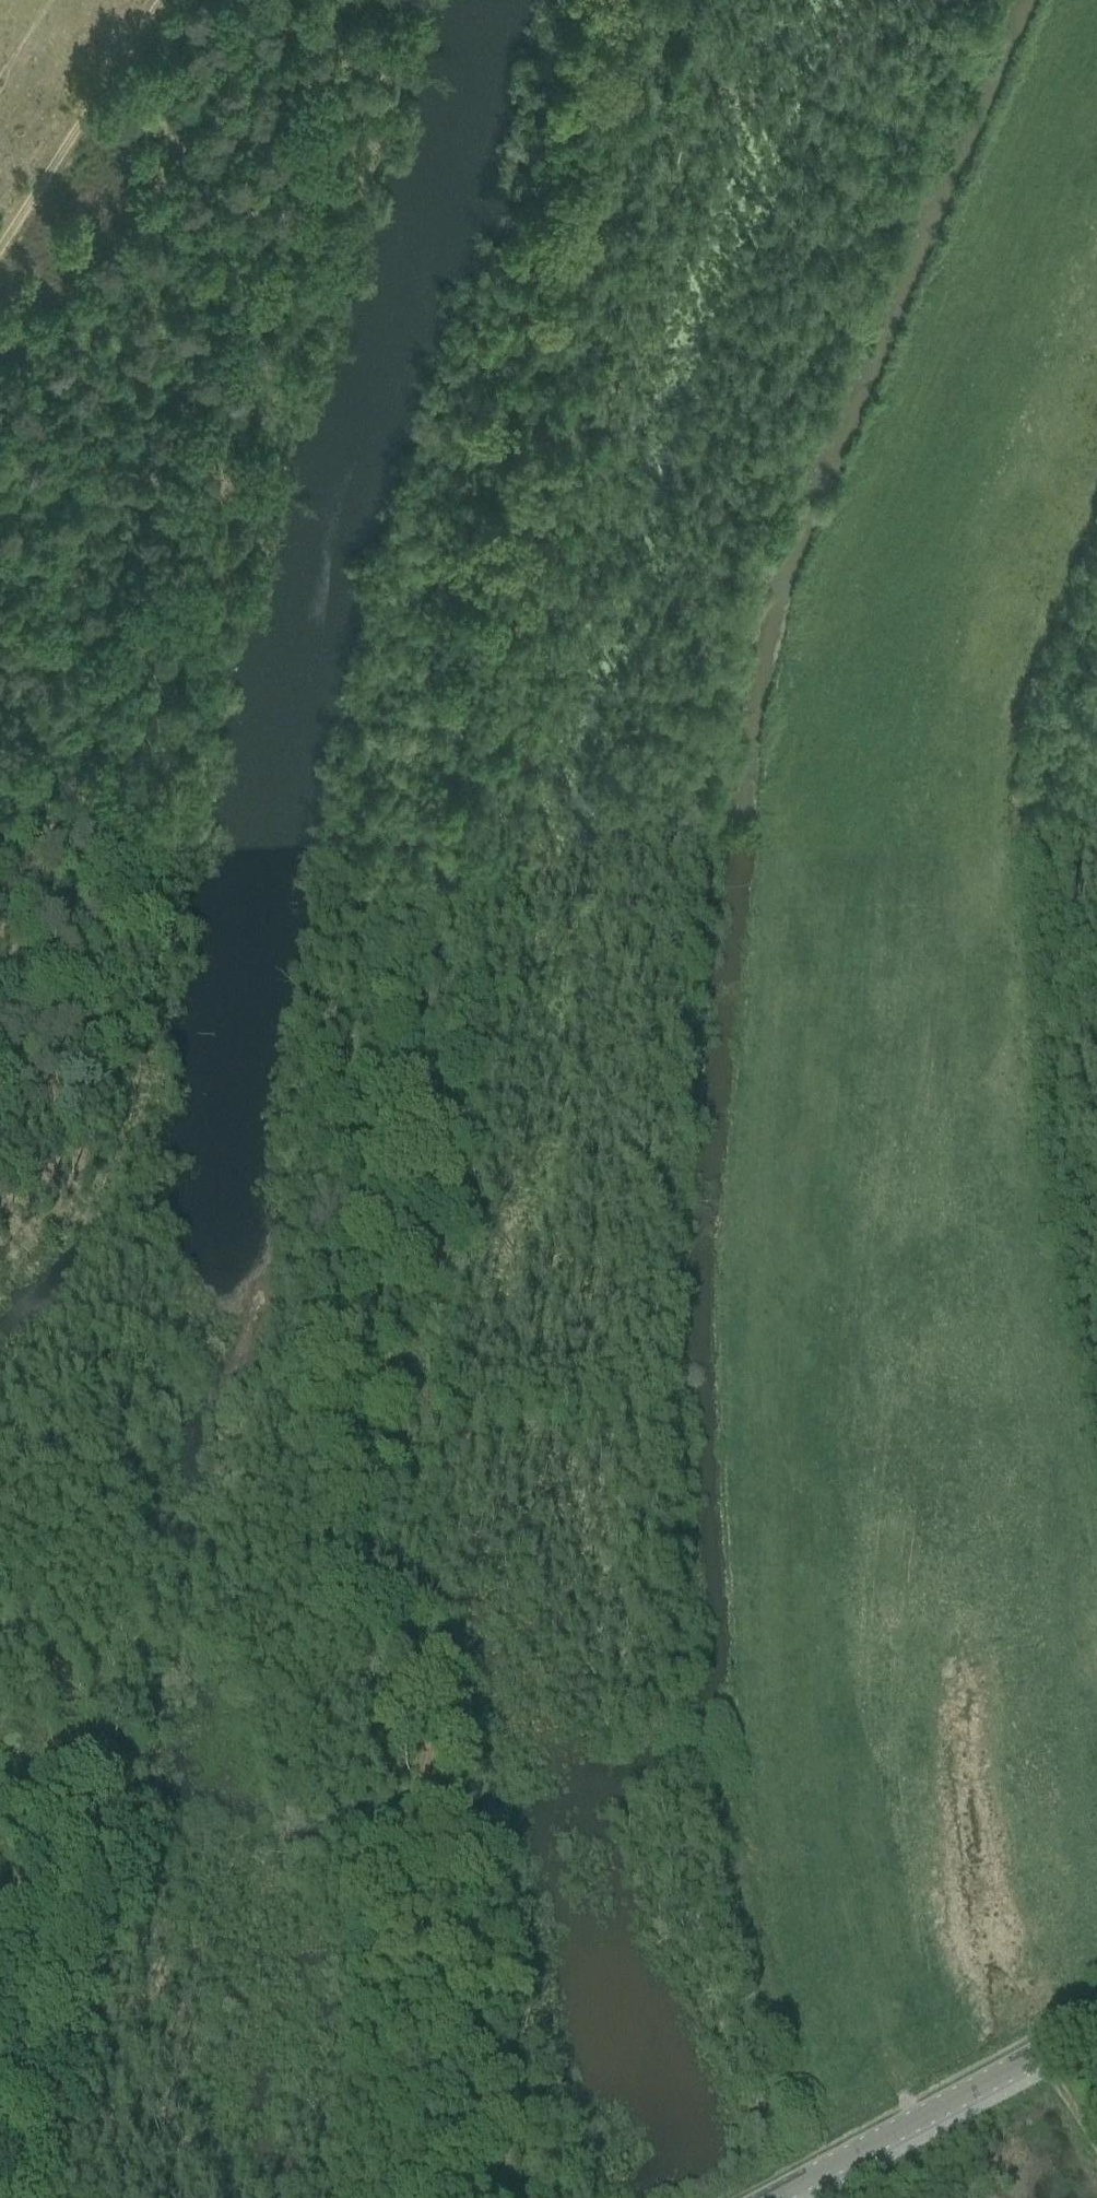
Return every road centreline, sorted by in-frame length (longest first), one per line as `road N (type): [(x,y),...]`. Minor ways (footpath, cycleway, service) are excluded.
road 1 (tertiary): [(764,2197),(1096,2018)]
road 2 (track): [(0,253),(174,0)]

